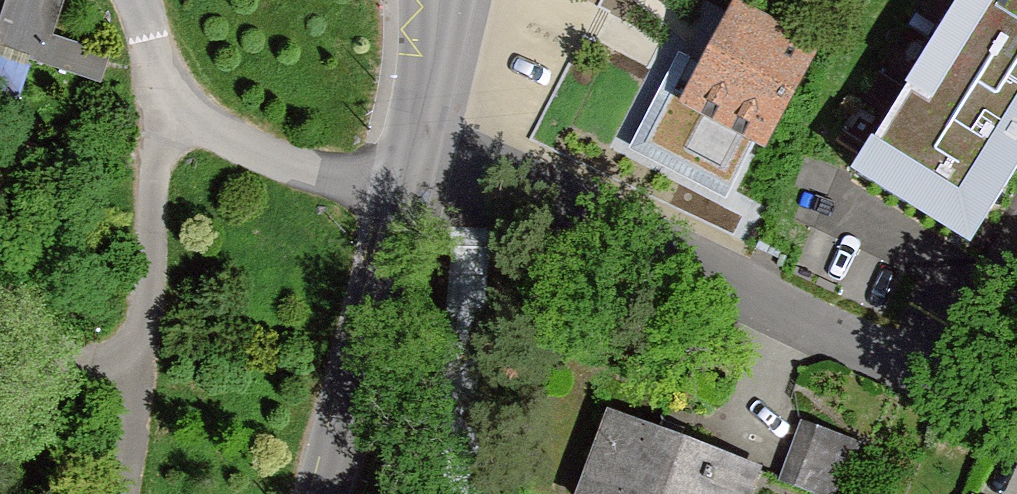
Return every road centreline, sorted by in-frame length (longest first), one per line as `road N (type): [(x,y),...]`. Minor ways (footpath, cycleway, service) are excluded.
road 1 (residential): [(424,131),(1016,422)]
road 2 (unclassified): [(331,493),(424,131)]
road 3 (unclassified): [(424,131),(438,0)]

